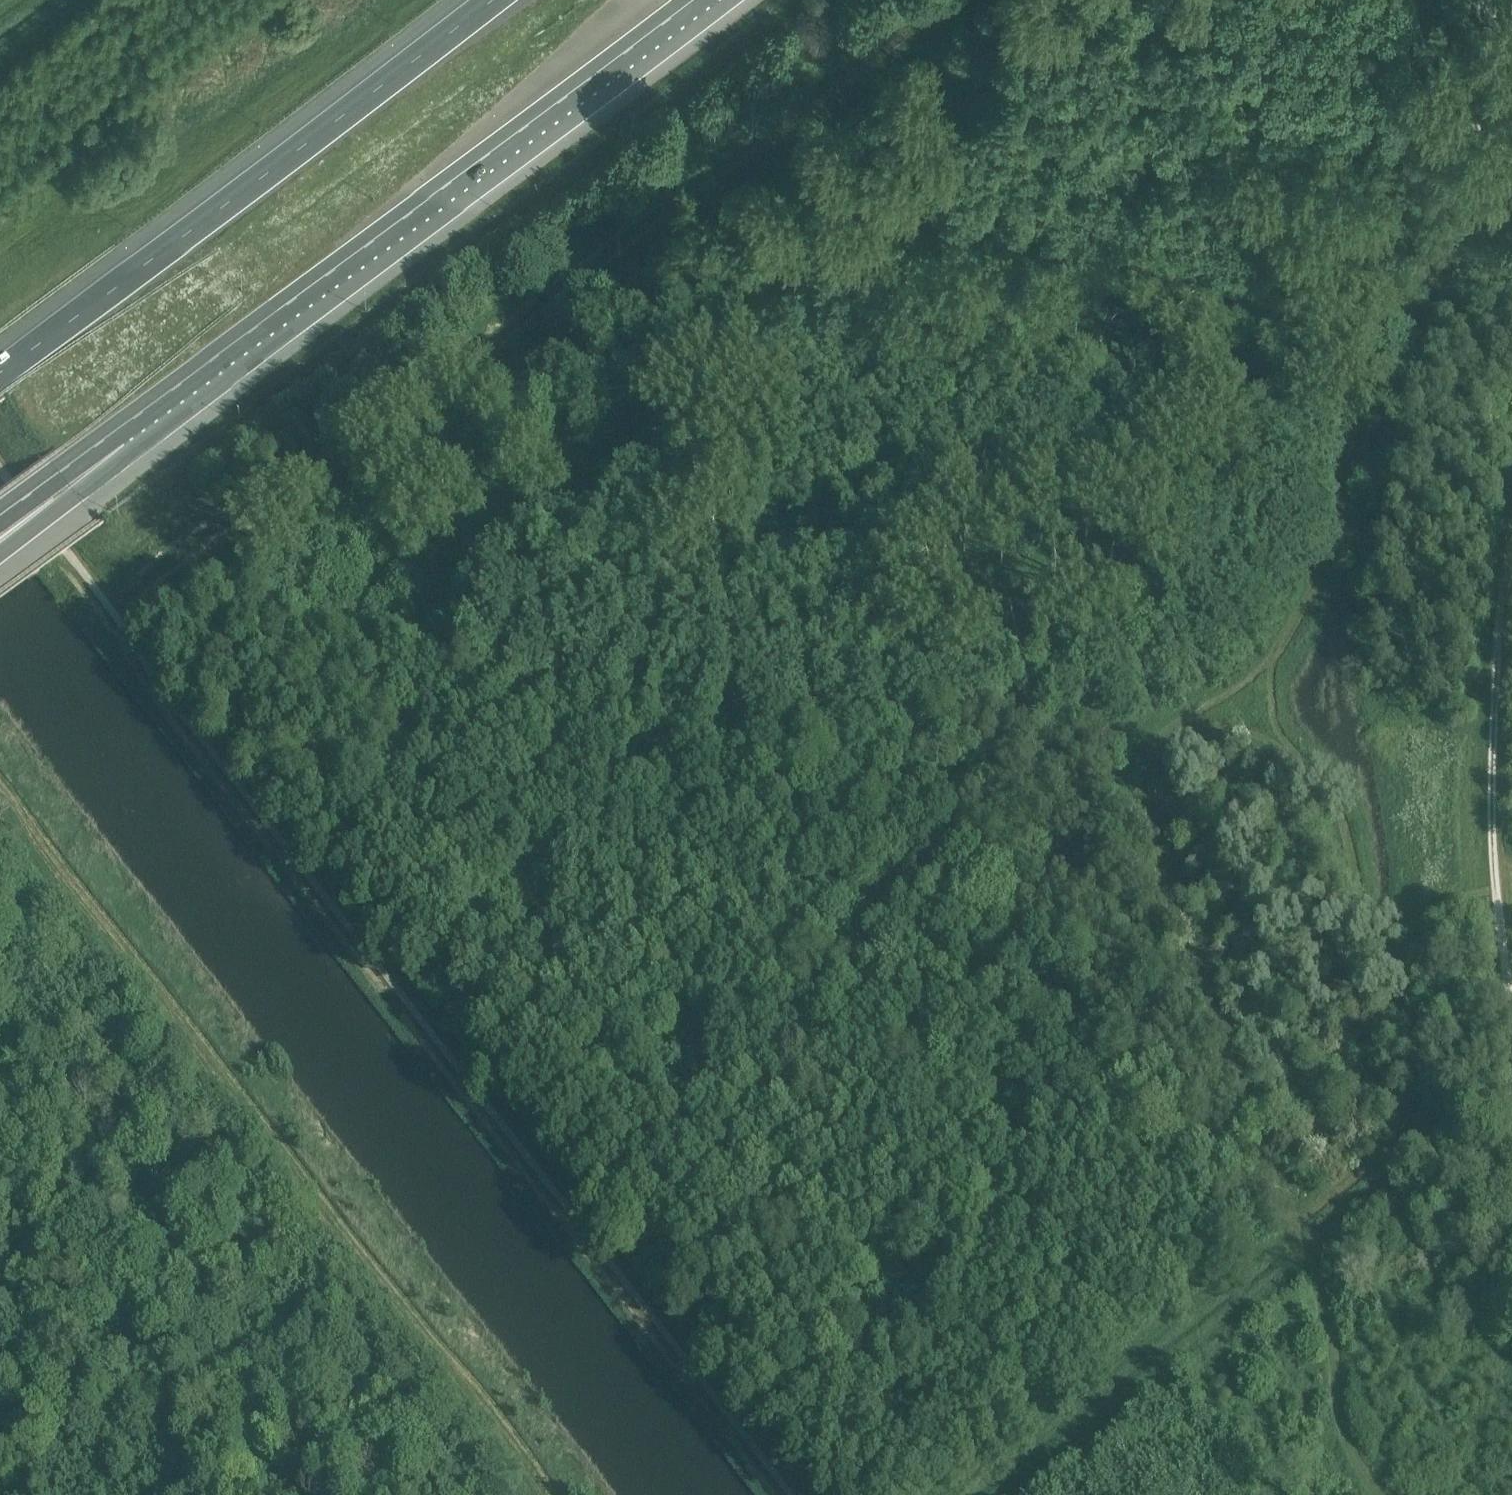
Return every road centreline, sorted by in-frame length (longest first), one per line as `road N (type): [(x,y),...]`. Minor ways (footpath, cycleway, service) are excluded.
road 1 (motorway): [(116,428),(694,0)]
road 2 (motorway): [(491,0),(0,371)]
road 3 (motorway): [(0,553),(75,494),(116,428)]
road 4 (motorway): [(0,514),(116,428)]

